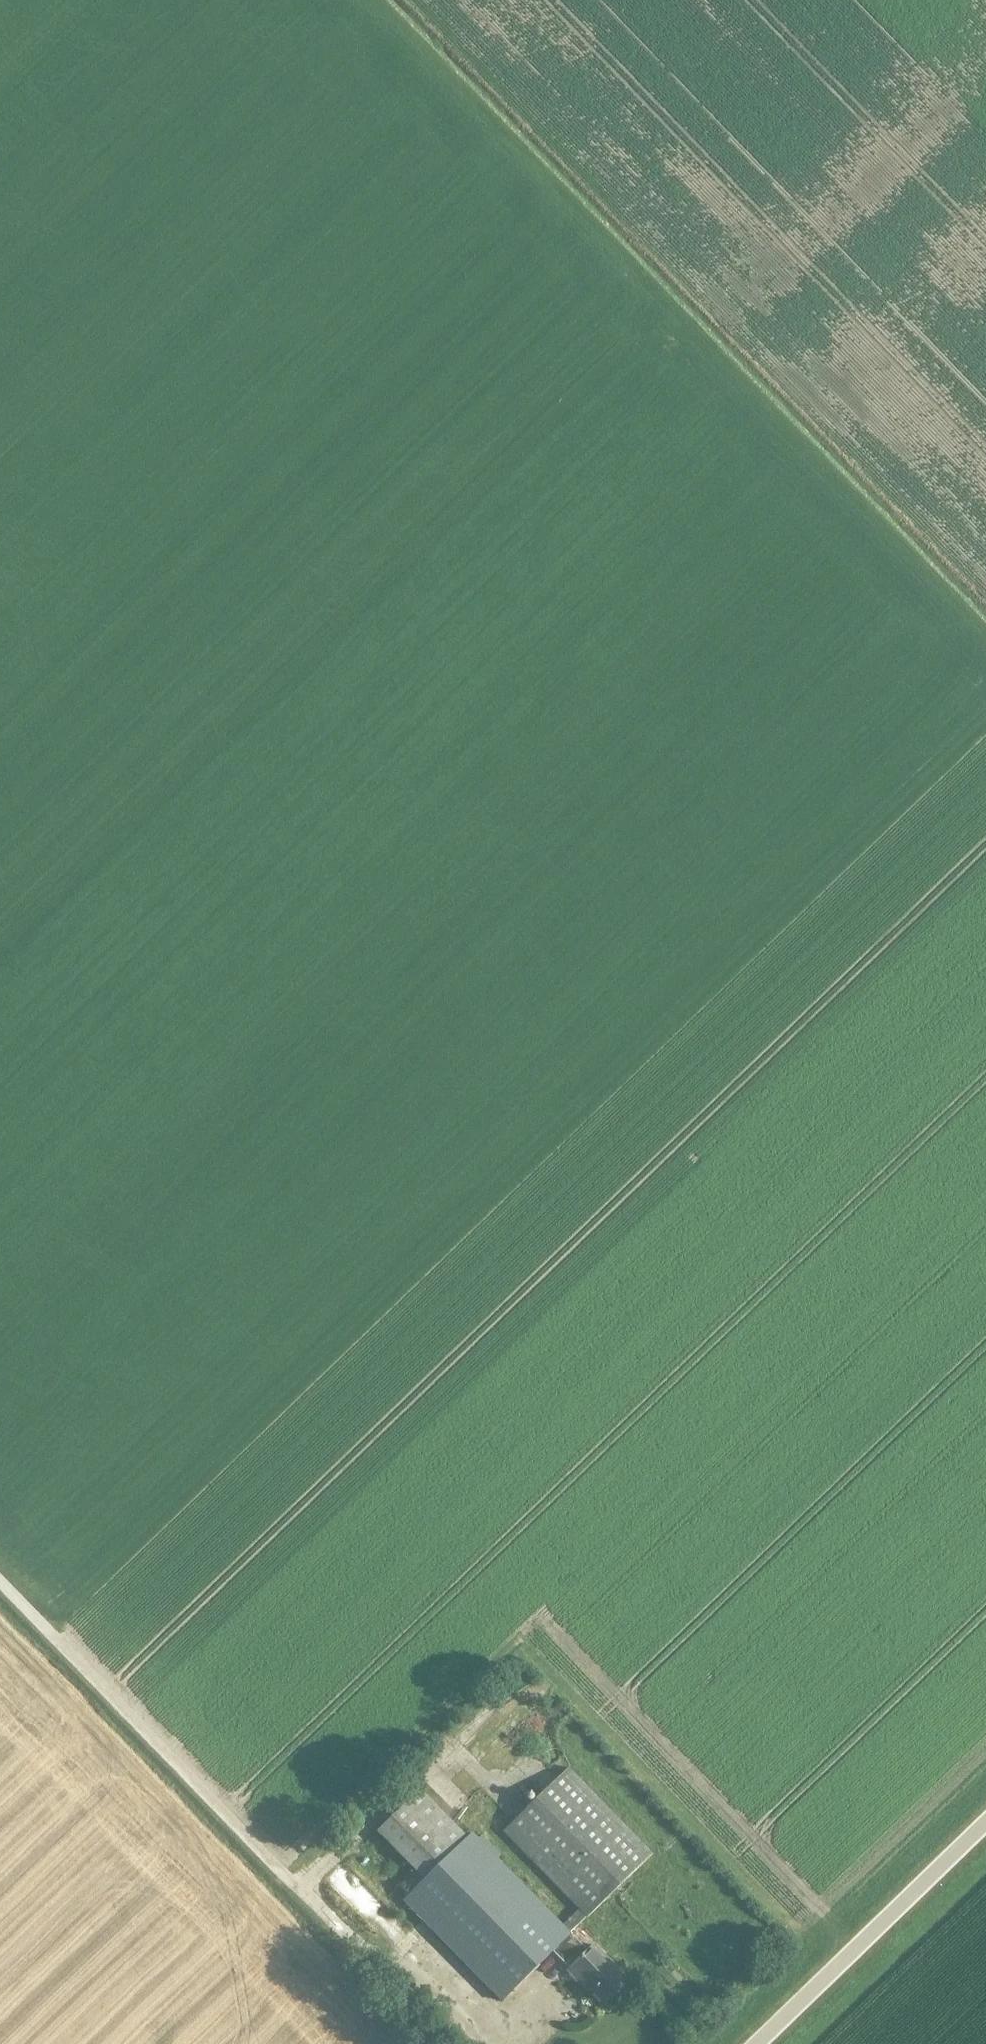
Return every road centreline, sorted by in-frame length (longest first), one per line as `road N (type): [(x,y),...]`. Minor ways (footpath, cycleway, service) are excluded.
road 1 (unclassified): [(746,2043),(985,1812)]

